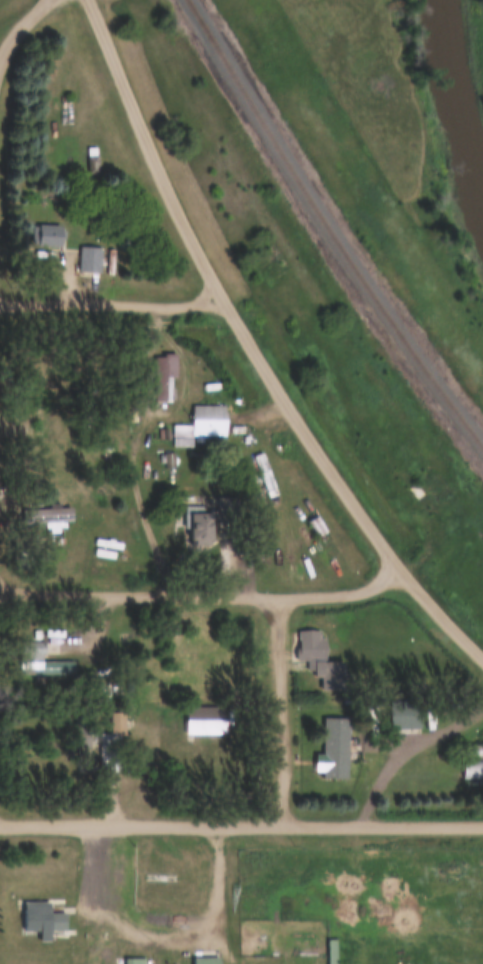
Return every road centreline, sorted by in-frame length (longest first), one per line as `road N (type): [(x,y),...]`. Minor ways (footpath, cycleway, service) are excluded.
road 1 (residential): [(482,657),(380,540),(246,335),(159,168),(94,0)]
road 2 (residential): [(482,823),(0,824)]
road 3 (residential): [(401,566),(361,588),(0,590)]
road 4 (residential): [(286,822),(275,593)]
road 5 (residential): [(0,306),(225,294)]

